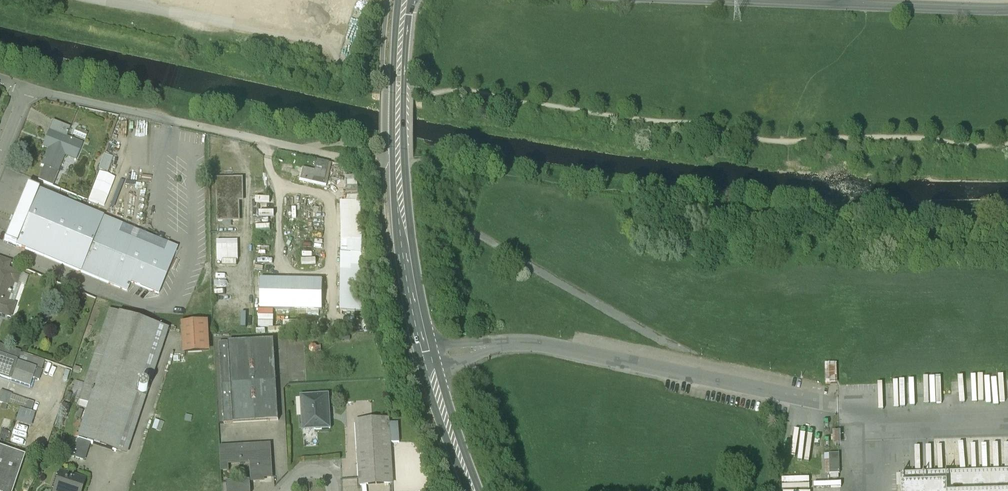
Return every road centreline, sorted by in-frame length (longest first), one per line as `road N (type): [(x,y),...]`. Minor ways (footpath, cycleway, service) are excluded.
road 1 (secondary): [(474,490),(447,429),(404,222),(399,87),(406,0)]
road 2 (residential): [(351,162),(26,88)]
road 3 (unclassified): [(1007,11),(848,6)]
road 4 (unclassified): [(848,6),(727,0)]

